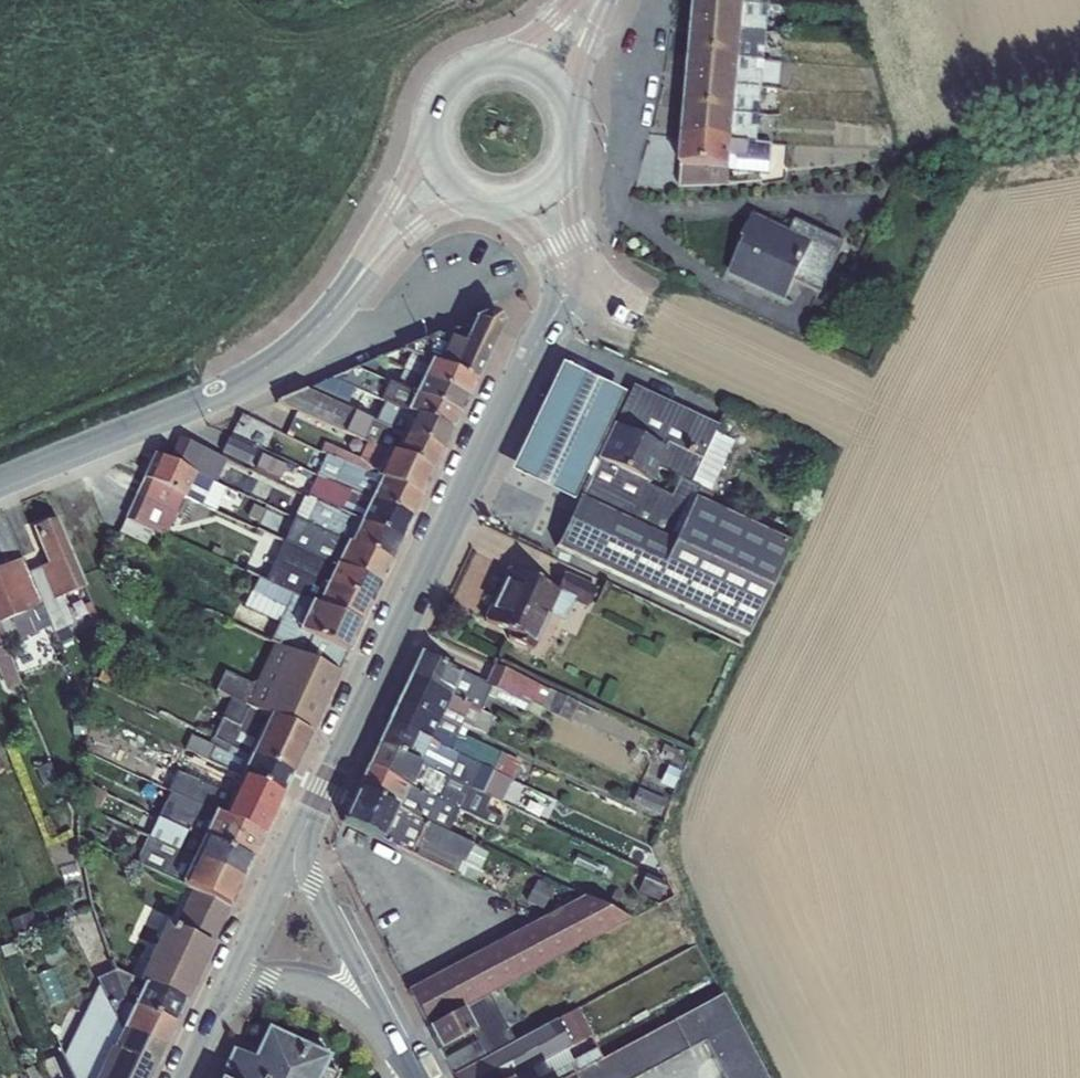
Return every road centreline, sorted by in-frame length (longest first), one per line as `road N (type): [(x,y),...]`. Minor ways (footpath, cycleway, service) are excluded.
road 1 (tertiary): [(541,334),(299,839)]
road 2 (tertiary): [(0,481),(239,382),(309,331),(357,277)]
road 3 (tertiary): [(541,334),(570,305),(580,275),(570,147)]
road 4 (tertiary): [(374,1011),(299,839)]
road 5 (tertiary): [(430,117),(357,277)]
road 6 (tertiary): [(299,839),(232,981)]
road 7 (tertiary): [(502,201),(540,239),(551,265),(541,334)]
road 8 (tertiary): [(357,277),(431,212),(479,198)]
road 9 (tertiary): [(374,1011),(302,984),(232,981)]

